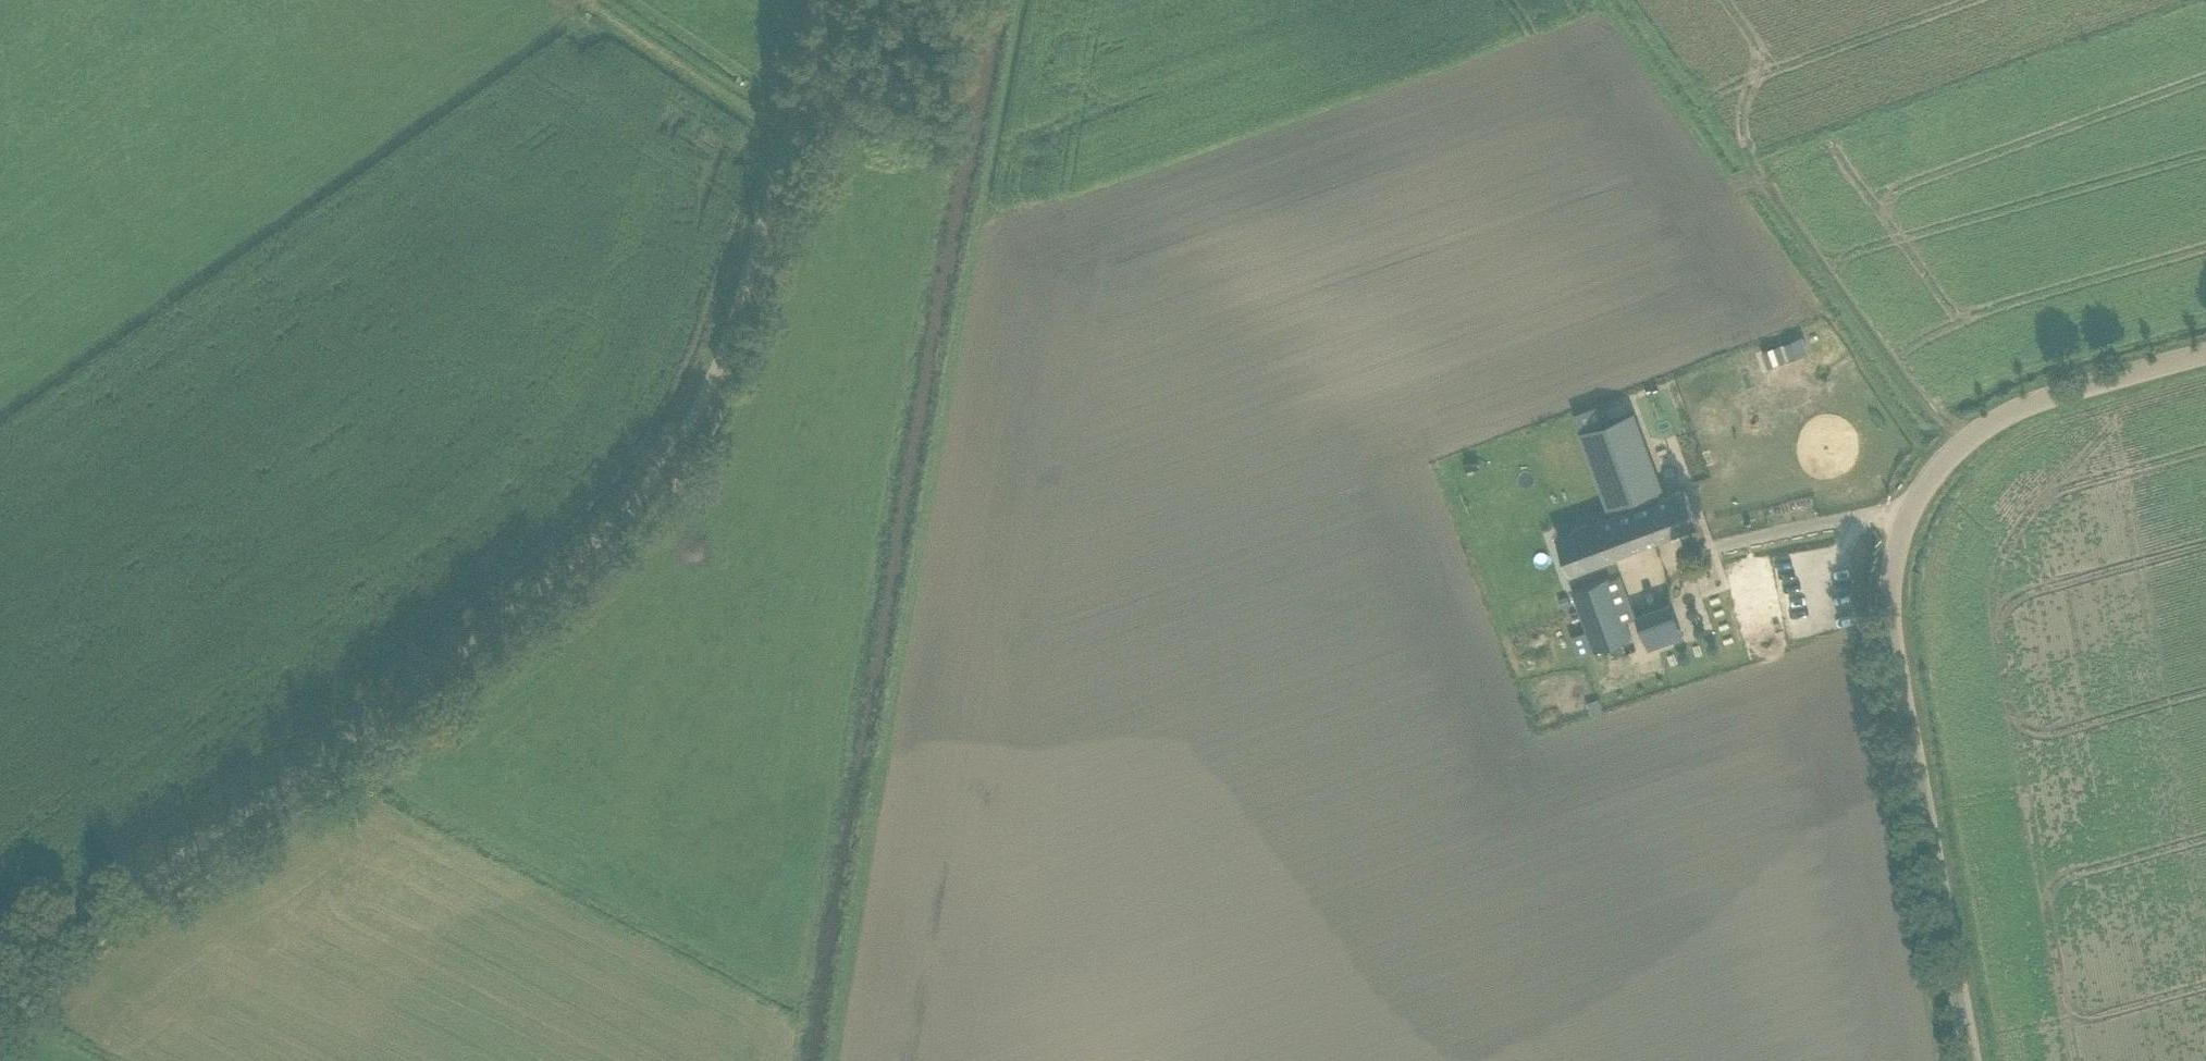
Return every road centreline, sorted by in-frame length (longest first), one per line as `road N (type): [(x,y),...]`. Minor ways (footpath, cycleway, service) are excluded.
road 1 (unclassified): [(0,1023),(95,921),(338,738),(599,525),(639,482),(703,371),(727,308),(817,0)]
road 2 (unclassified): [(1970,1060),(1891,624),(1890,559),(1901,520),(1940,457),(2008,409),(2205,351)]

